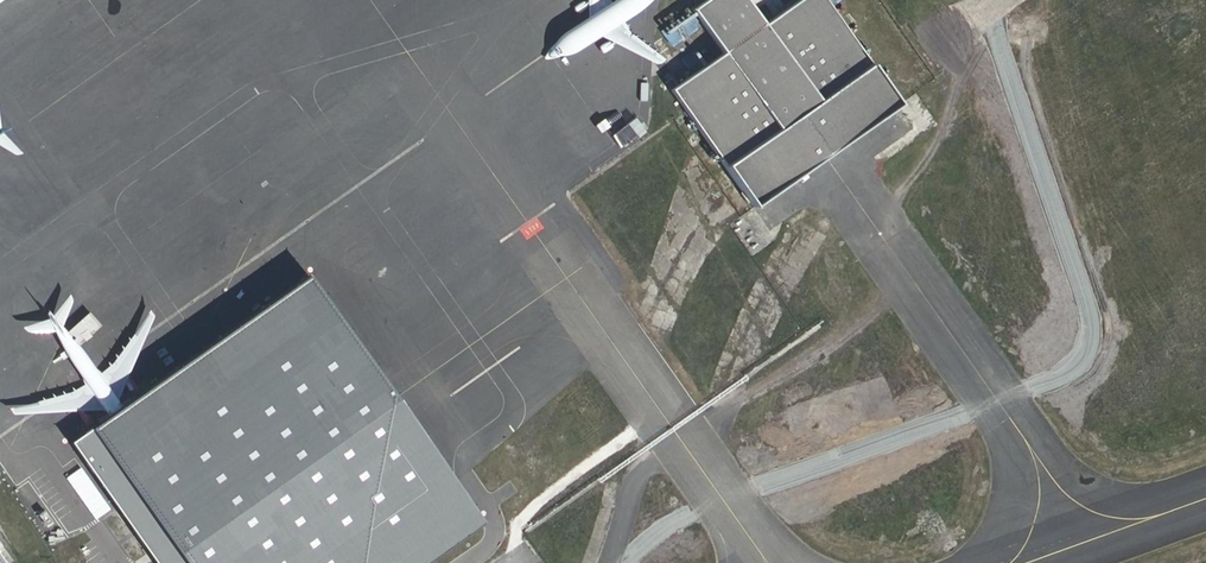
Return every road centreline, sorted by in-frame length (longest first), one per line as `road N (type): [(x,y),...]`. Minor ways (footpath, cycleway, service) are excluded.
road 1 (track): [(897,194),(946,144),(983,27)]

